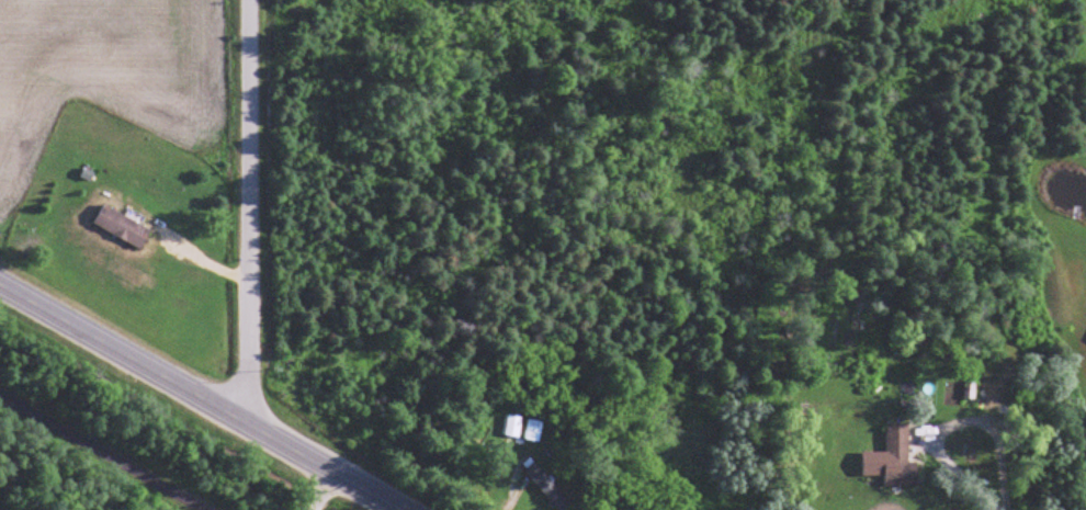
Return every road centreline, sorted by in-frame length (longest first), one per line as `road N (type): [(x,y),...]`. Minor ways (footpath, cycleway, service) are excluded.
road 1 (tertiary): [(395,509),(0,291)]
road 2 (residential): [(247,431),(255,0)]

